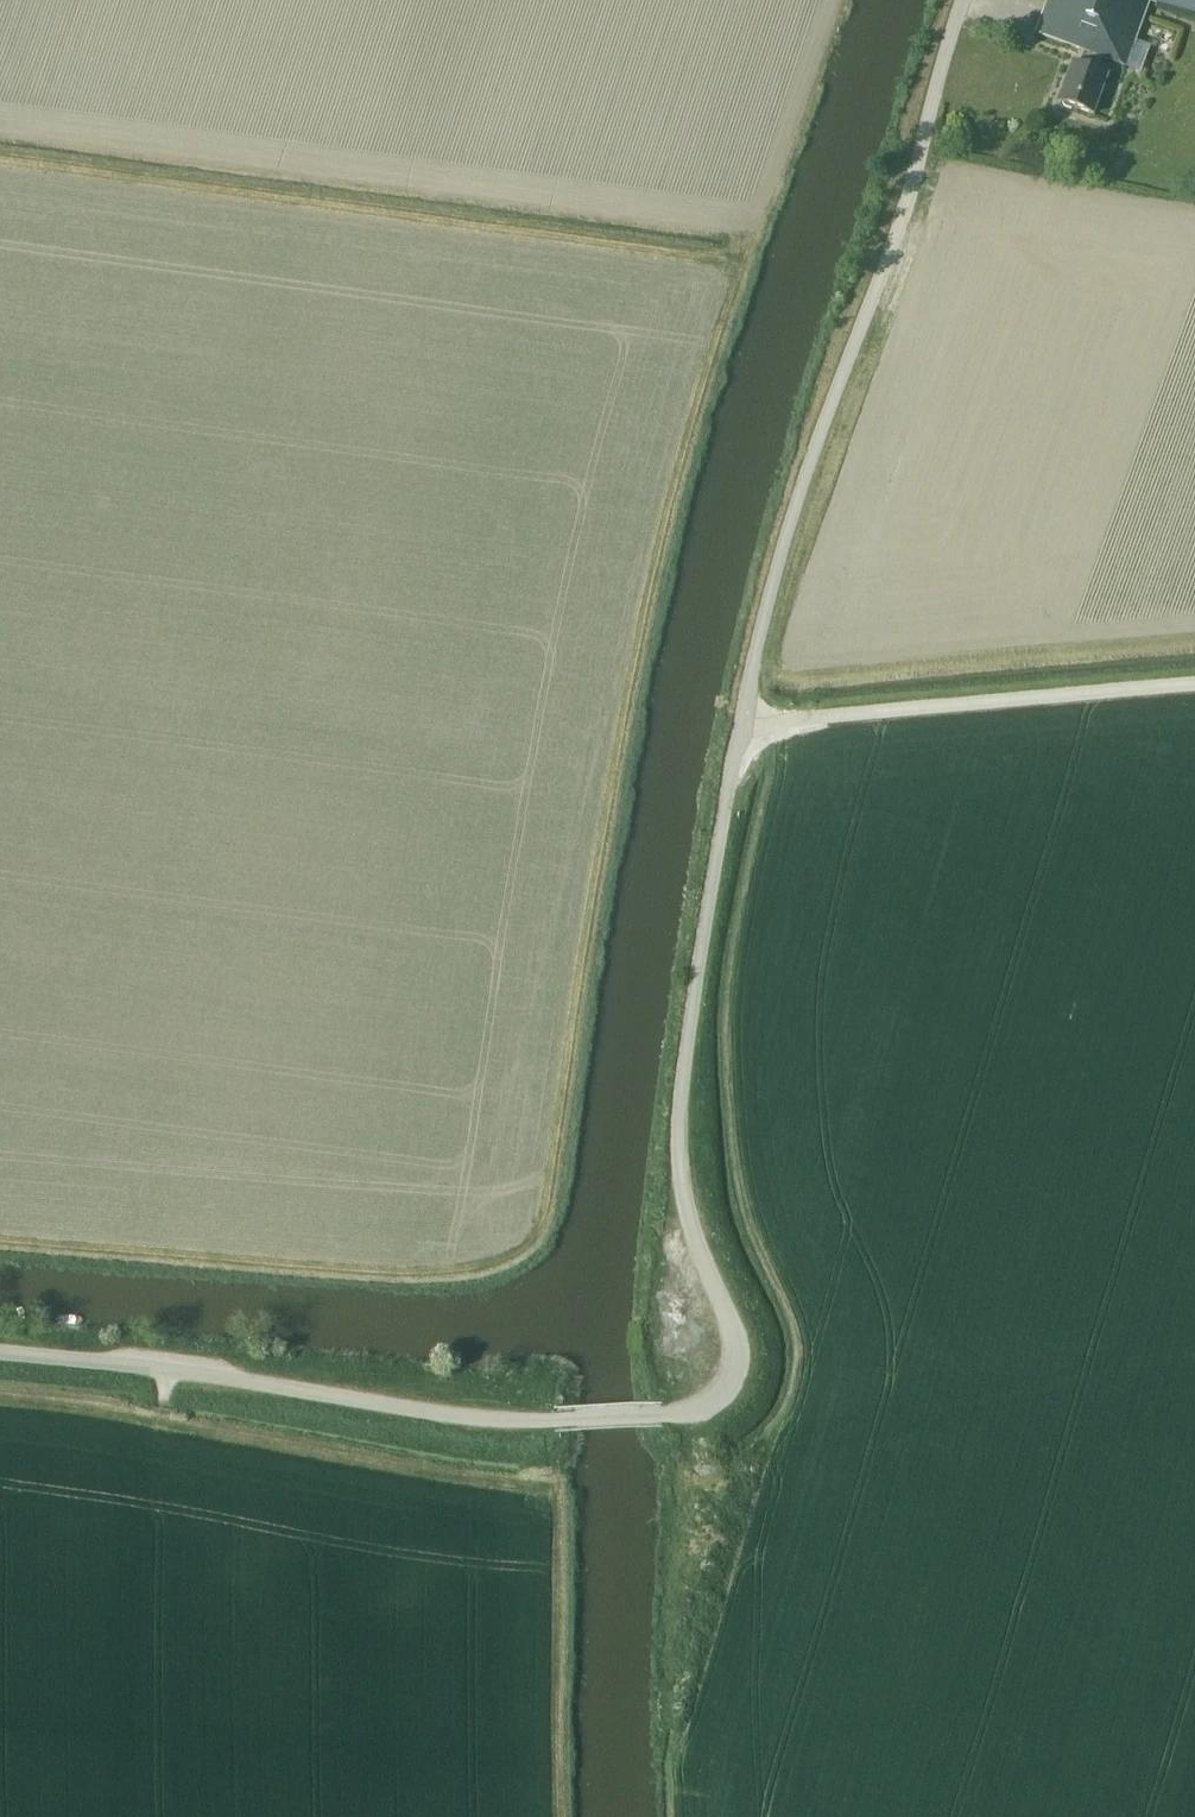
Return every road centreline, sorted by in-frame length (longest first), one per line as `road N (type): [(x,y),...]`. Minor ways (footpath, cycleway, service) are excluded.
road 1 (unclassified): [(552,1420),(687,1413),(710,1406),(733,1380),(738,1345),(694,1236),(678,1152),(699,952),(753,661),(796,504),(901,221),(962,0)]
road 2 (unclassified): [(552,1420),(451,1415),(0,1352)]

